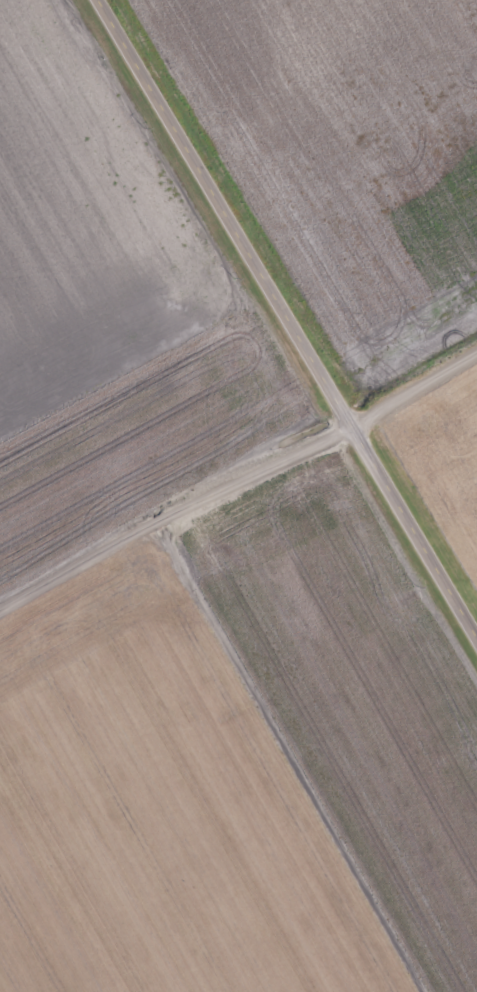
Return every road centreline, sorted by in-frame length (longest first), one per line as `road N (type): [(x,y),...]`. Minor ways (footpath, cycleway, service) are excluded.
road 1 (secondary): [(476,639),(98,0)]
road 2 (residential): [(0,599),(476,343)]

